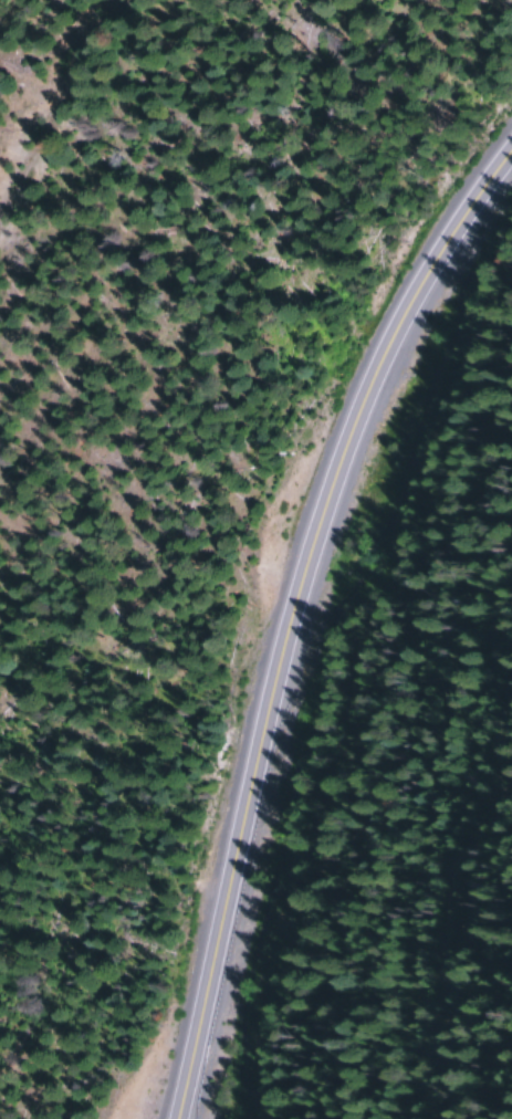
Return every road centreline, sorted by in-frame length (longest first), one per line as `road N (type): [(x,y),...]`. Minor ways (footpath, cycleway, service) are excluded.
road 1 (primary): [(511,162),(445,272),(380,414),(335,561),(209,1118)]
road 2 (track): [(366,1118),(511,756)]

